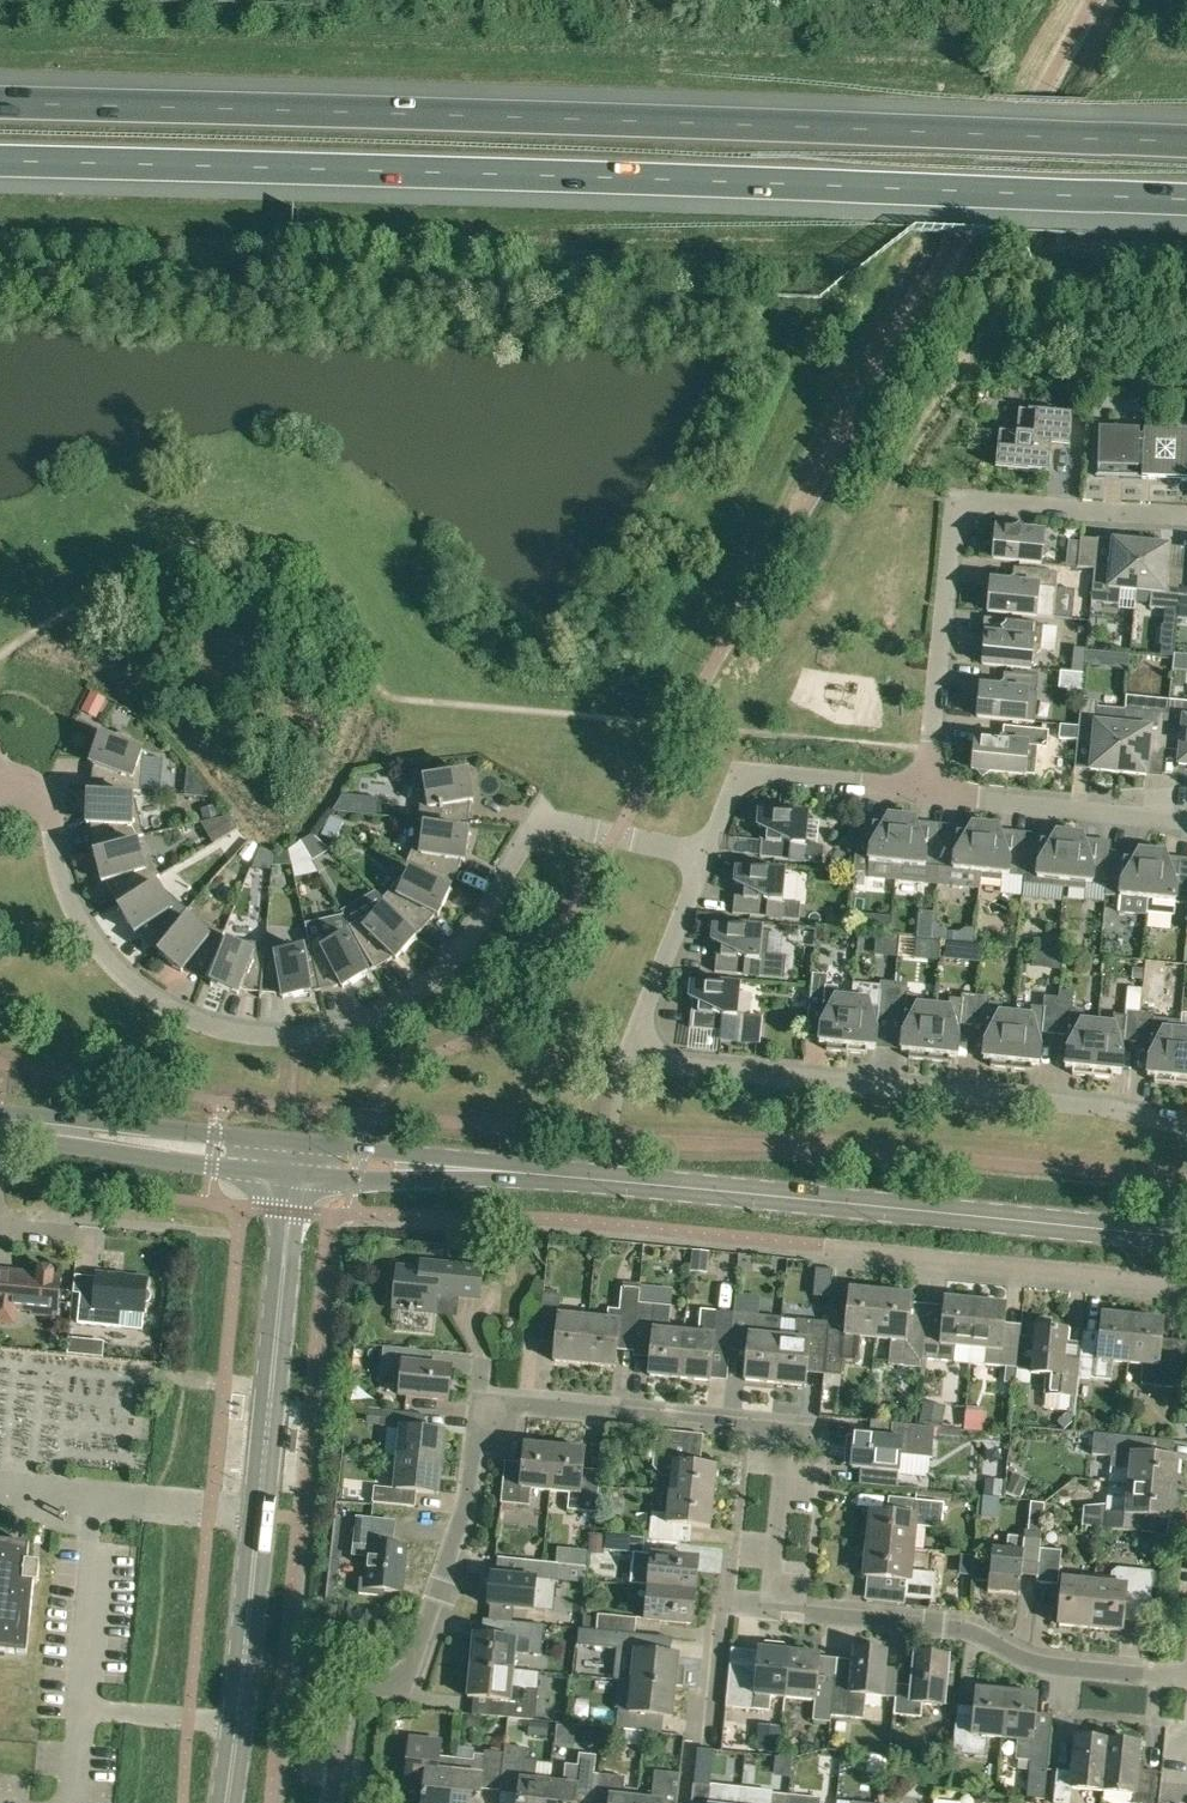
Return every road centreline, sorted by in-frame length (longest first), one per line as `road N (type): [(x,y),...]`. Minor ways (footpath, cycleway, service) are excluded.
road 1 (motorway): [(0,164),(1186,206)]
road 2 (motorway): [(1186,144),(0,103)]
road 3 (residential): [(331,1802),(343,1683),(408,1692),(466,1520),(486,1409),(789,1433),(774,1612)]
road 4 (residential): [(707,852),(540,819),(467,938),(427,983),(352,1022),(274,1033),(235,1029),(141,987),(81,915),(39,797),(0,792)]
road 5 (tertiary): [(1186,1236),(295,1158)]
road 6 (residential): [(1186,1125),(1109,1108),(648,1057),(640,1031),(707,852)]
road 7 (tertiary): [(228,1802),(295,1158)]
road 8 (residential): [(930,789),(960,510),(990,500),(1186,515)]
road 9 (residential): [(1186,1679),(1037,1664),(959,1628),(774,1612)]
road 10 (residential): [(826,1245),(1186,1283)]
road 11 (tertiary): [(295,1158),(0,1122)]
road 12 (residential): [(707,852),(751,778),(930,789)]
road 13 (residential): [(1186,819),(930,789)]
road 14 (residential): [(774,1612),(722,1608),(711,1733)]

